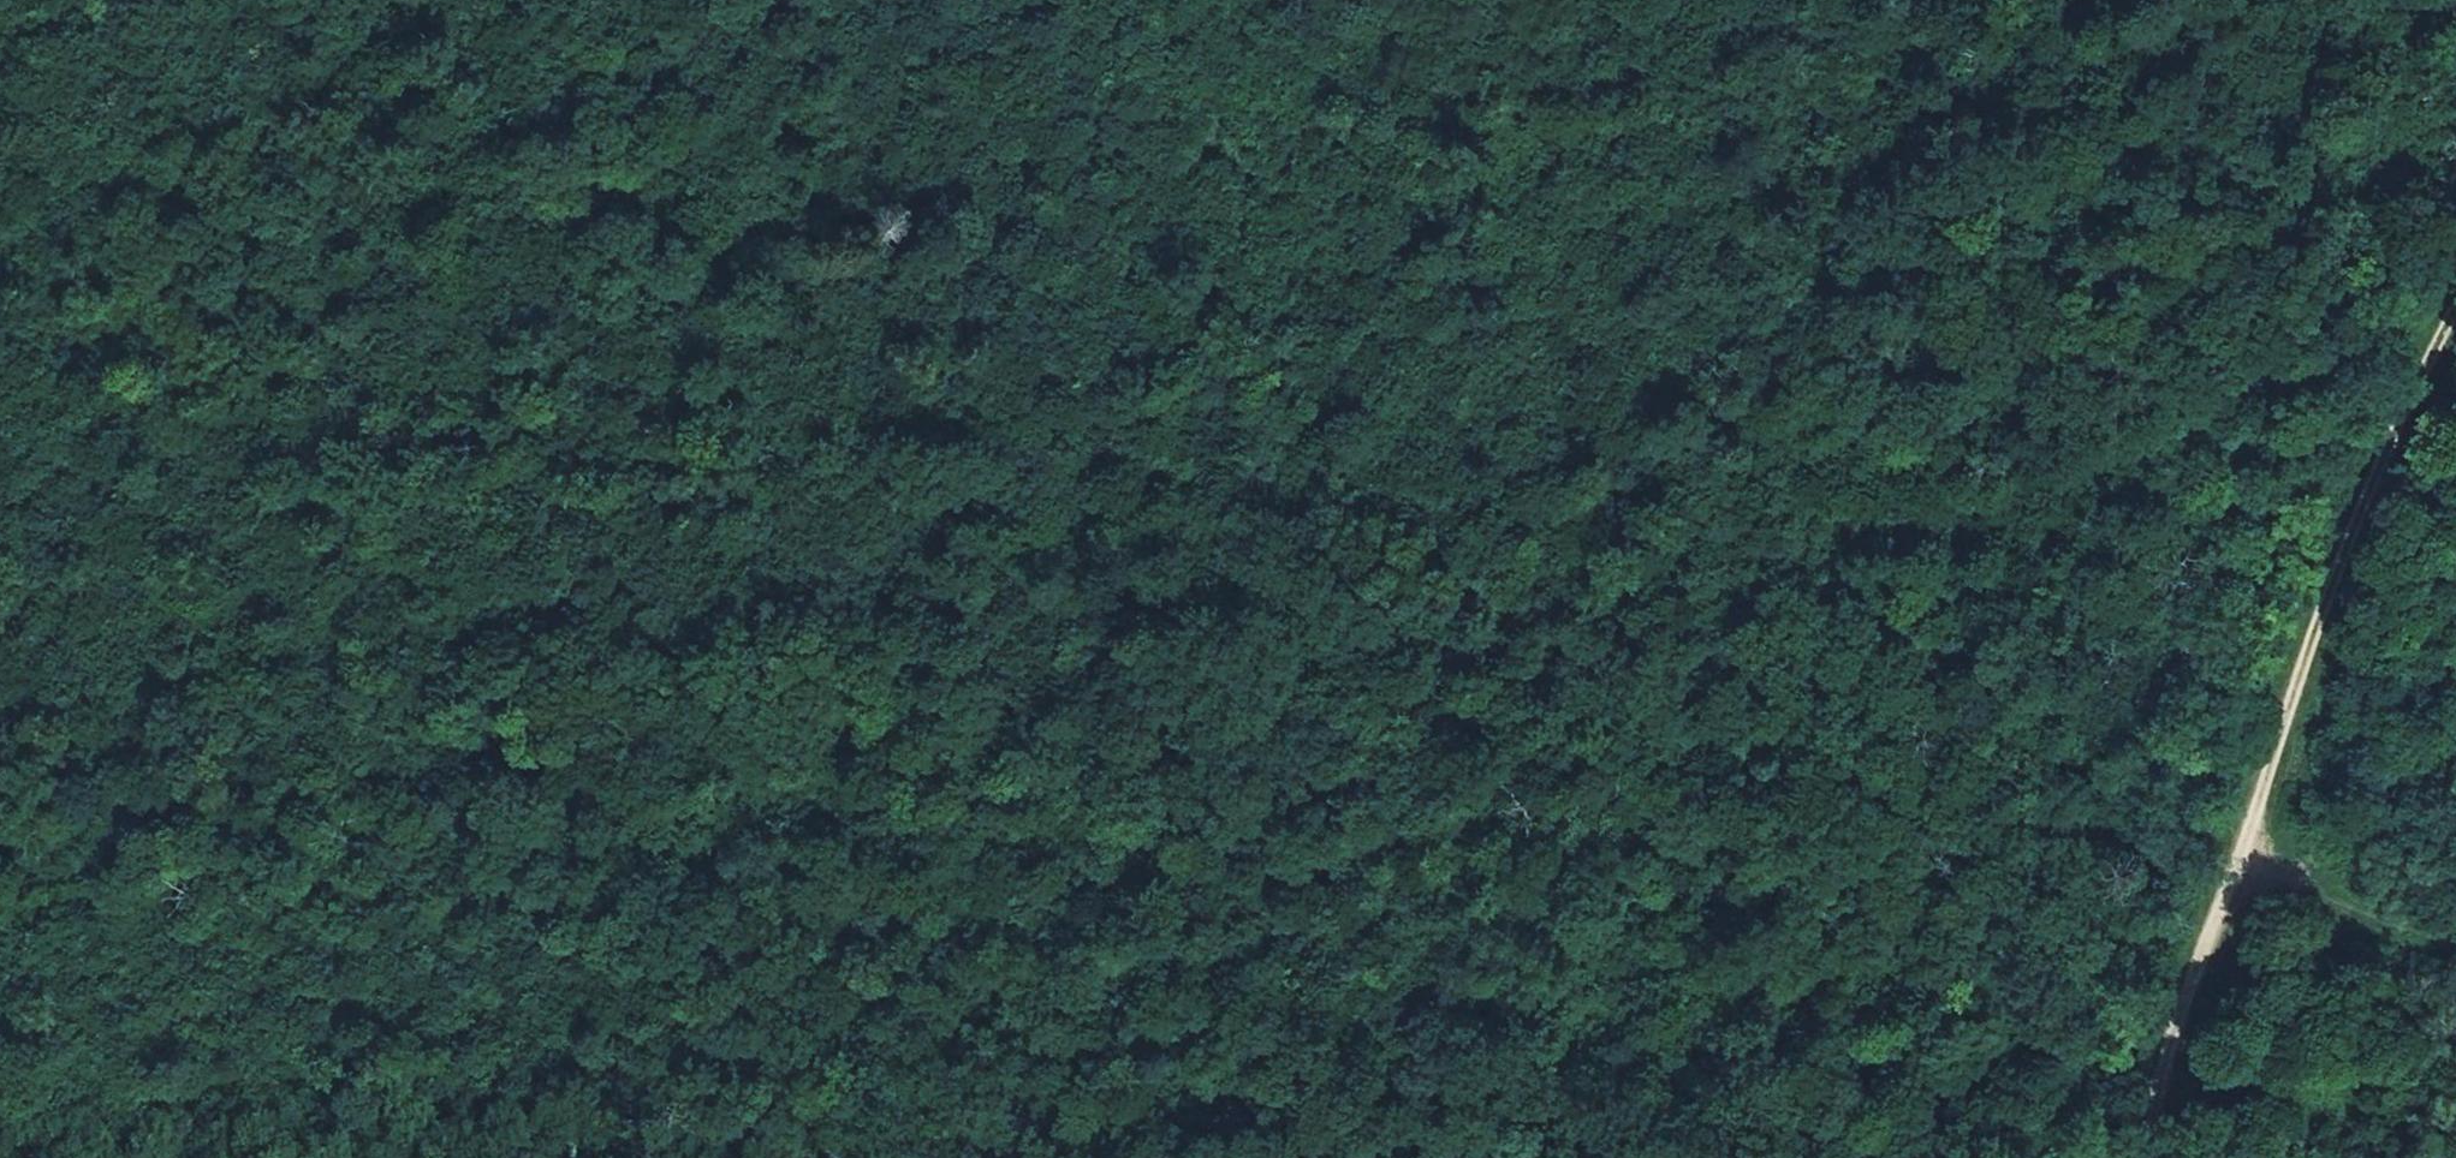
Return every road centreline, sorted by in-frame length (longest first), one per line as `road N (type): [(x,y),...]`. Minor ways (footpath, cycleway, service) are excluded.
road 1 (track): [(2151,1157),(2165,1043),(2334,571),(2455,313)]

